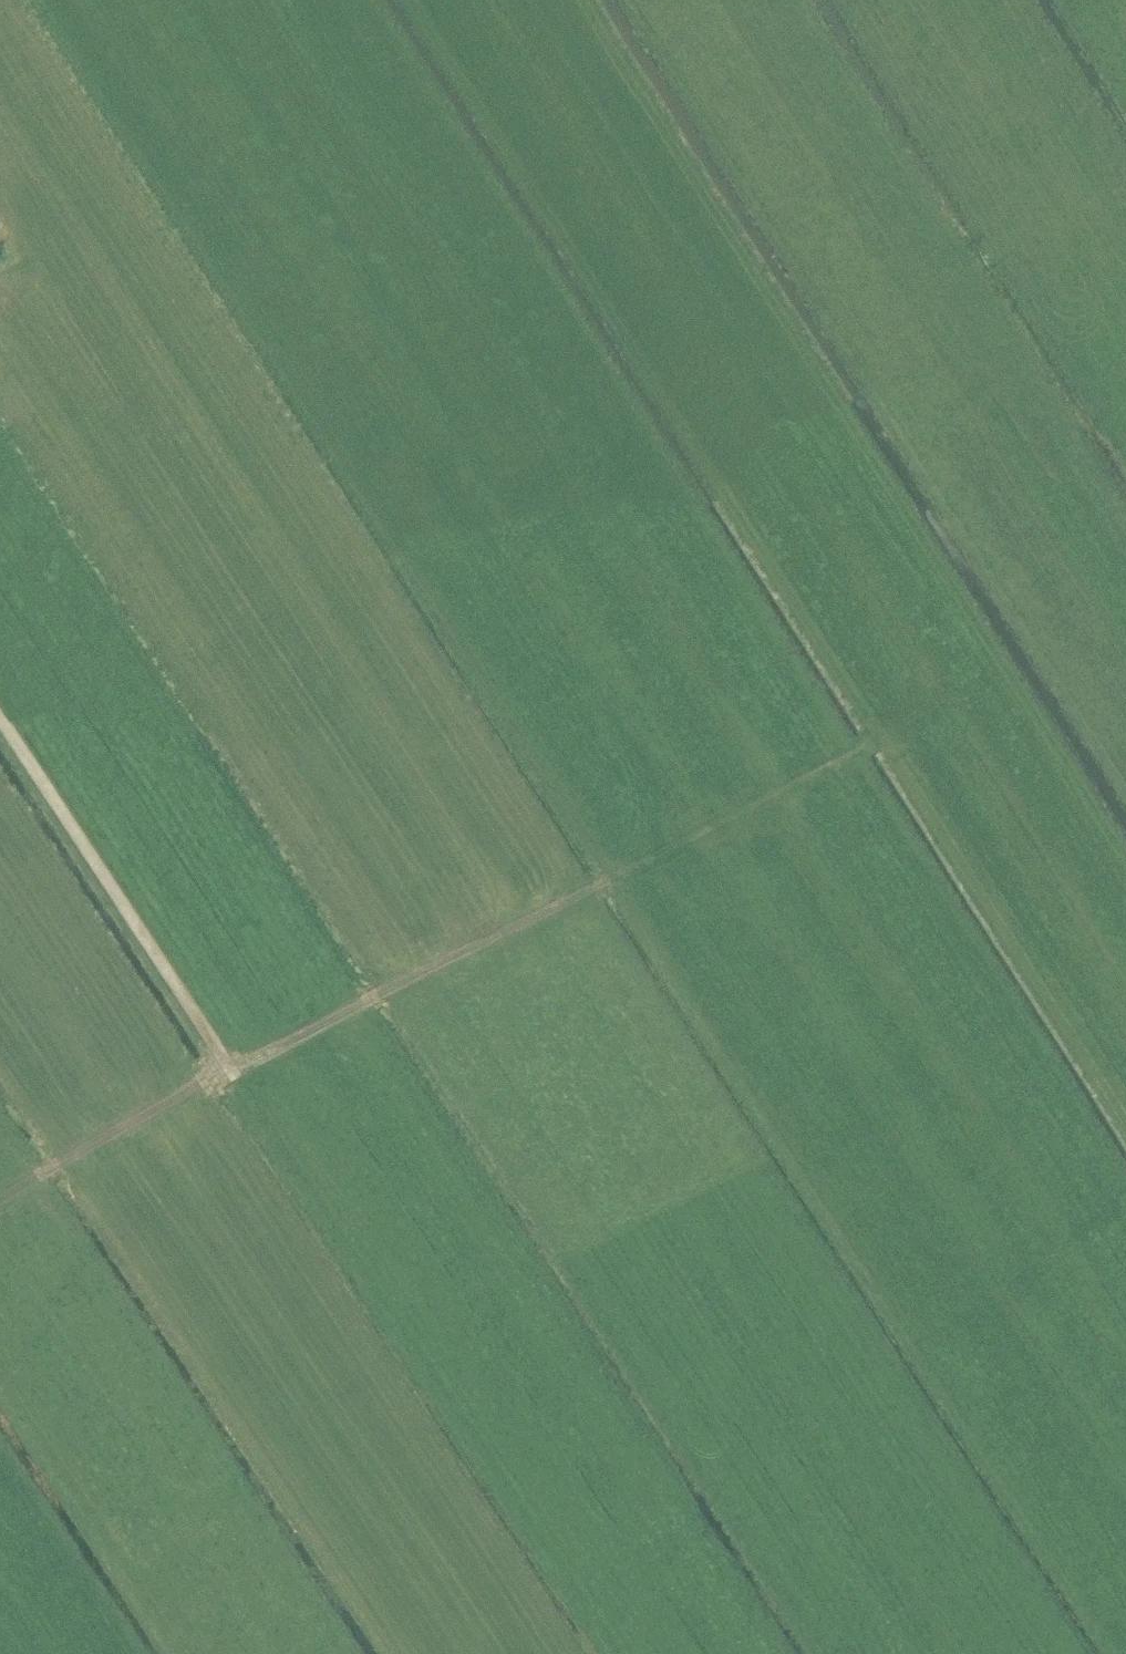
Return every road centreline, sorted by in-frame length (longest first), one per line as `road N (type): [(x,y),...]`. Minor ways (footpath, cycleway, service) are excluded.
road 1 (track): [(0,1211),(232,1070),(615,906)]
road 2 (track): [(232,1070),(0,721)]

